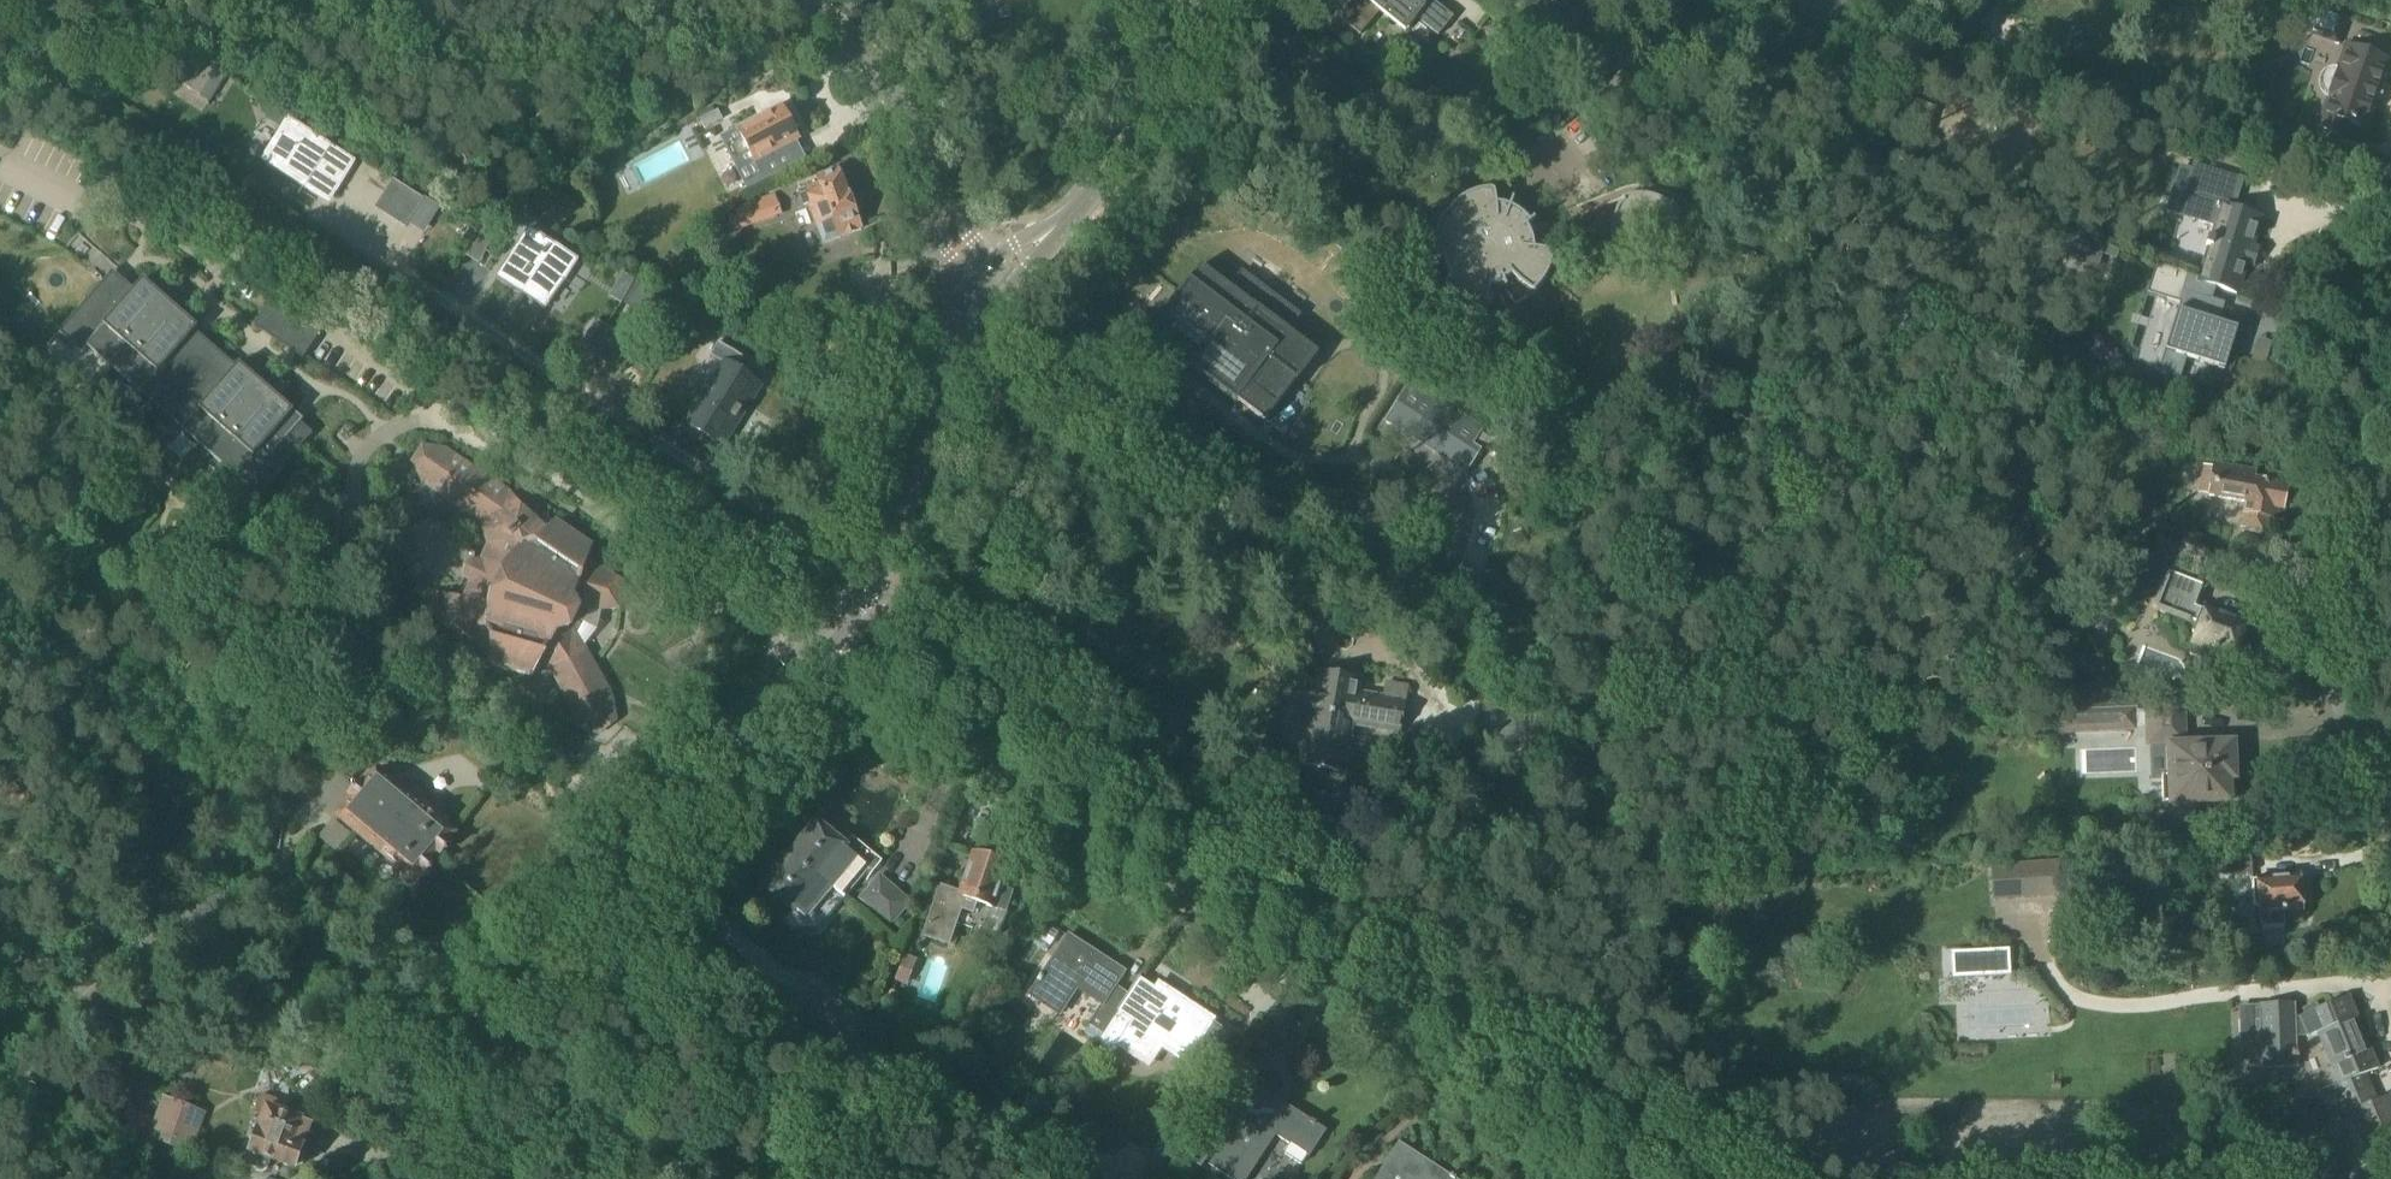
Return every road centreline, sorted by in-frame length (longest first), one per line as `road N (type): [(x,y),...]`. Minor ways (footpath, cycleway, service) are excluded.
road 1 (unclassified): [(1622,1178),(812,646)]
road 2 (track): [(869,571),(170,122)]
road 3 (tertiary): [(430,1178),(504,1037),(812,646)]
road 4 (unclassified): [(2390,883),(2315,695),(2302,609),(2306,545),(2390,275)]
road 5 (tertiary): [(812,646),(885,544),(985,286)]
road 6 (tertiary): [(985,286),(950,228),(909,122),(865,58),(805,0)]
road 7 (tertiary): [(1086,201),(1249,0)]
road 8 (tertiary): [(1086,201),(985,286)]

